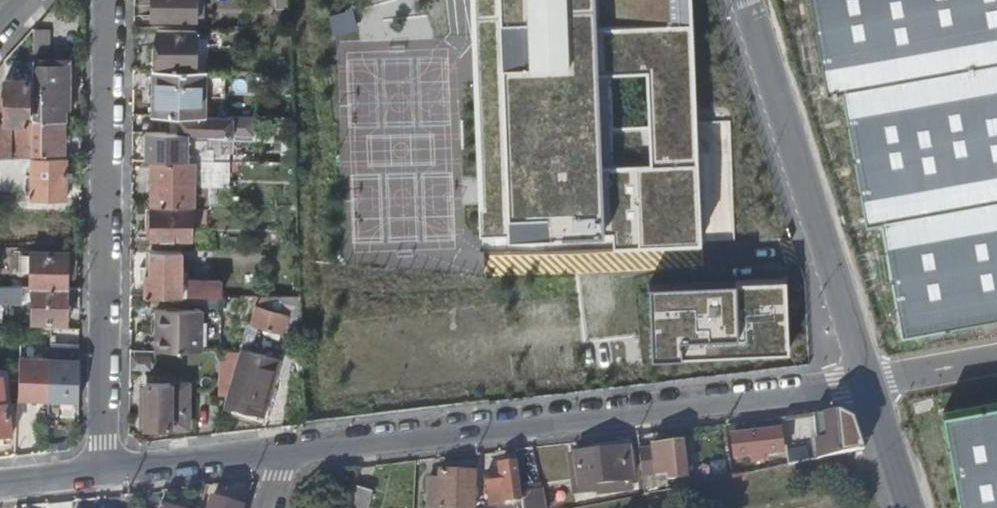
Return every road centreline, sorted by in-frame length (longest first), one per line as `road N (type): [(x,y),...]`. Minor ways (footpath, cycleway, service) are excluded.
road 1 (residential): [(284,451),(871,384)]
road 2 (residential): [(101,0),(109,471)]
road 3 (tertiary): [(750,0),(871,384)]
road 4 (residential): [(109,471),(284,451)]
road 5 (tertiary): [(871,384),(909,507)]

